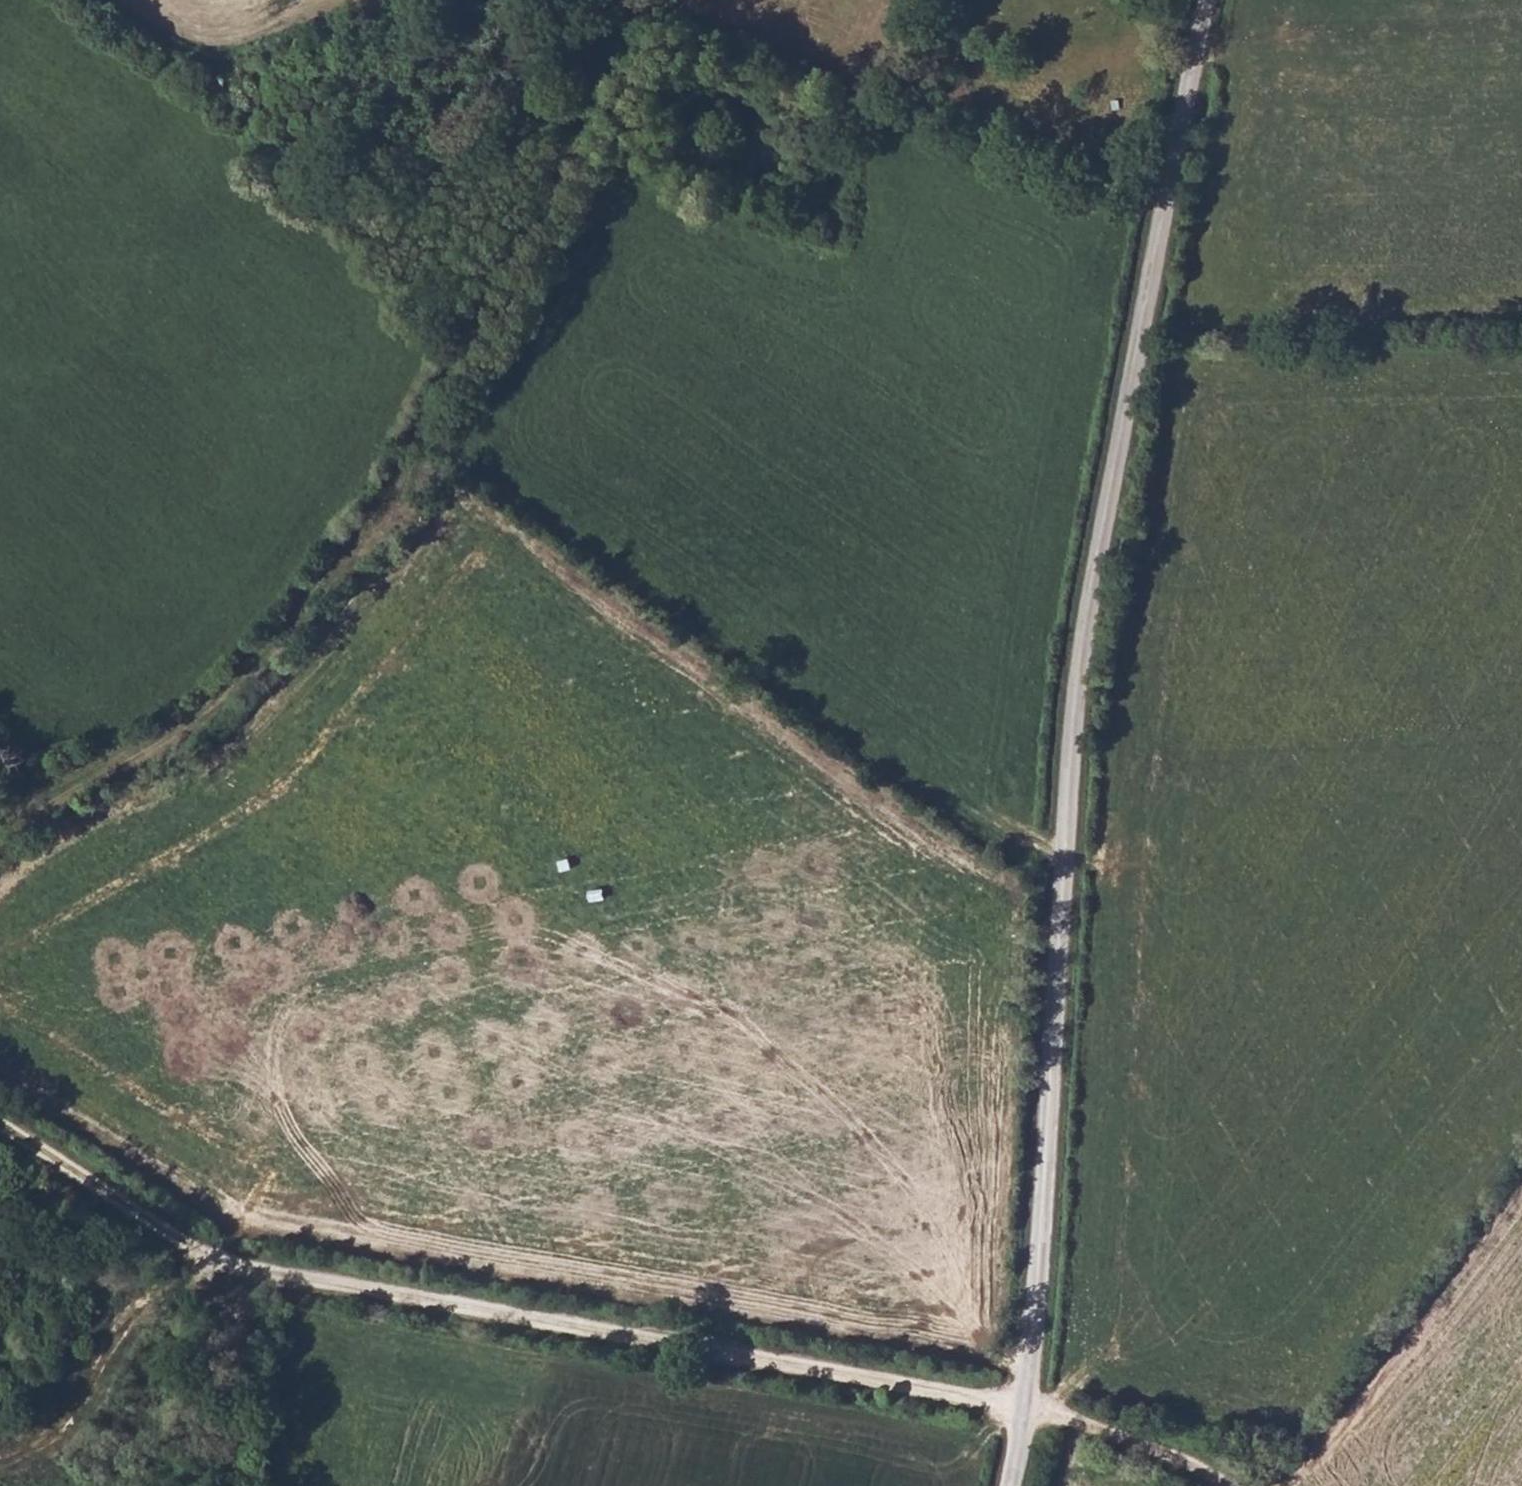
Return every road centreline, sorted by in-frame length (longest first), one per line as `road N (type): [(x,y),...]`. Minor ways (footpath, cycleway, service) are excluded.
road 1 (unclassified): [(1009,1485),(1086,630),(1207,0)]
road 2 (track): [(0,1124),(239,1269),(1021,1409),(1238,1485)]
road 3 (track): [(643,0),(469,351),(266,659),(0,838)]
road 4 (track): [(234,1485),(239,1269)]

